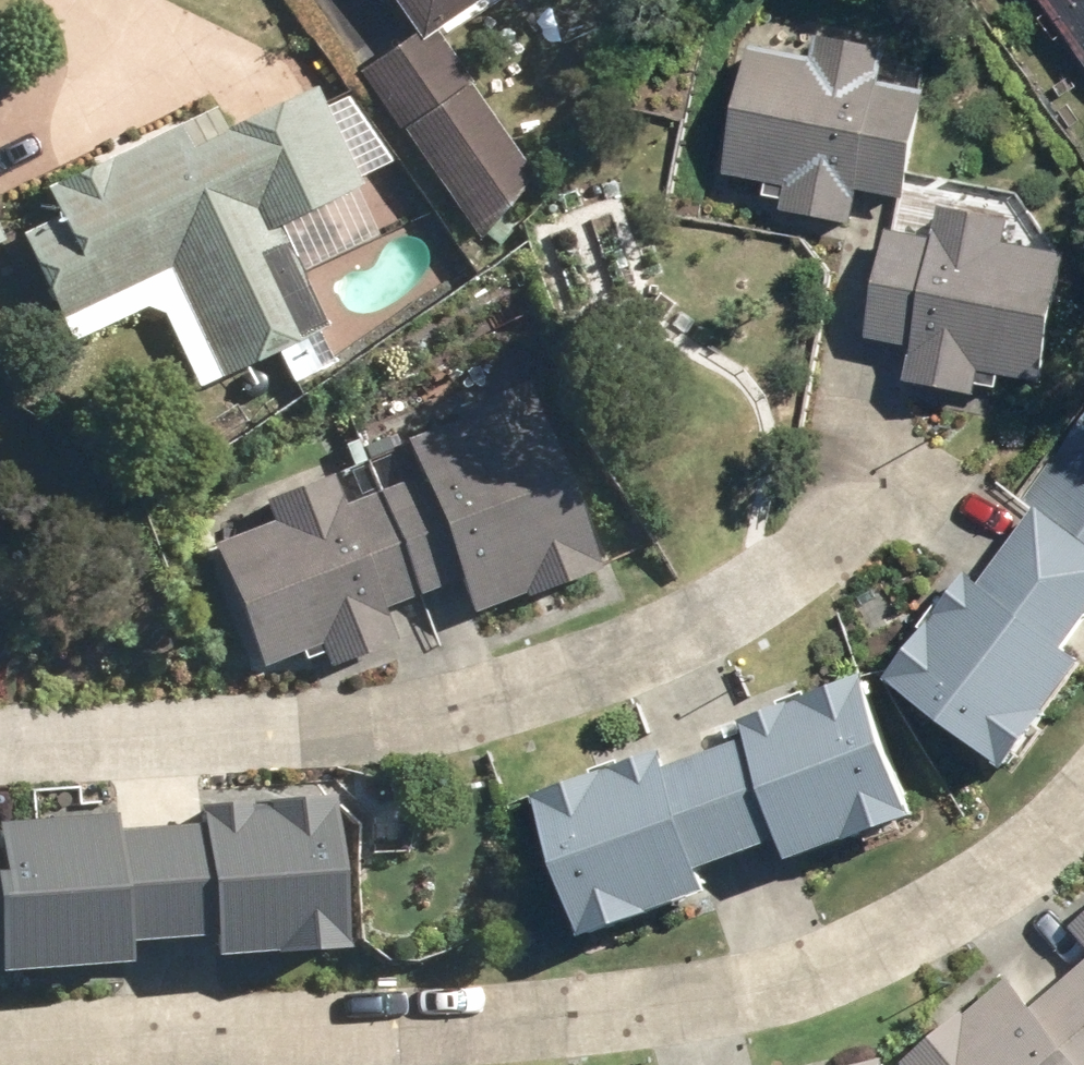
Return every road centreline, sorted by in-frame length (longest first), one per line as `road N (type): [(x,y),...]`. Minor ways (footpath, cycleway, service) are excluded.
road 1 (residential): [(1083,802),(980,887),(885,942),(760,984),(404,1027),(0,1050)]
road 2 (residential): [(921,473),(679,629),(538,686),(349,725),(126,744),(0,743)]

